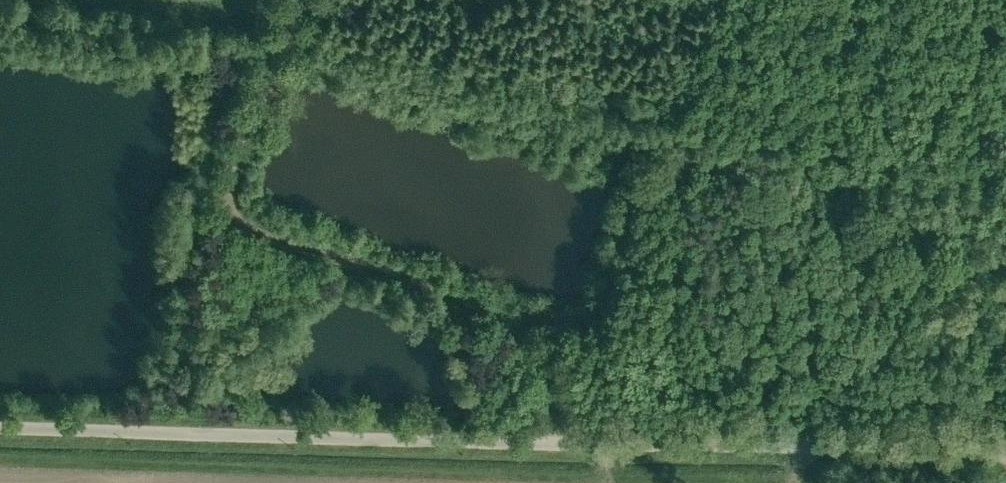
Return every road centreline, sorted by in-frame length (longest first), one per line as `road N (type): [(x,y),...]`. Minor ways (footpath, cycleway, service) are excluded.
road 1 (unclassified): [(1005,454),(0,432)]
road 2 (track): [(555,446),(540,362),(514,336),(467,308),(239,221),(229,182),(303,0)]

